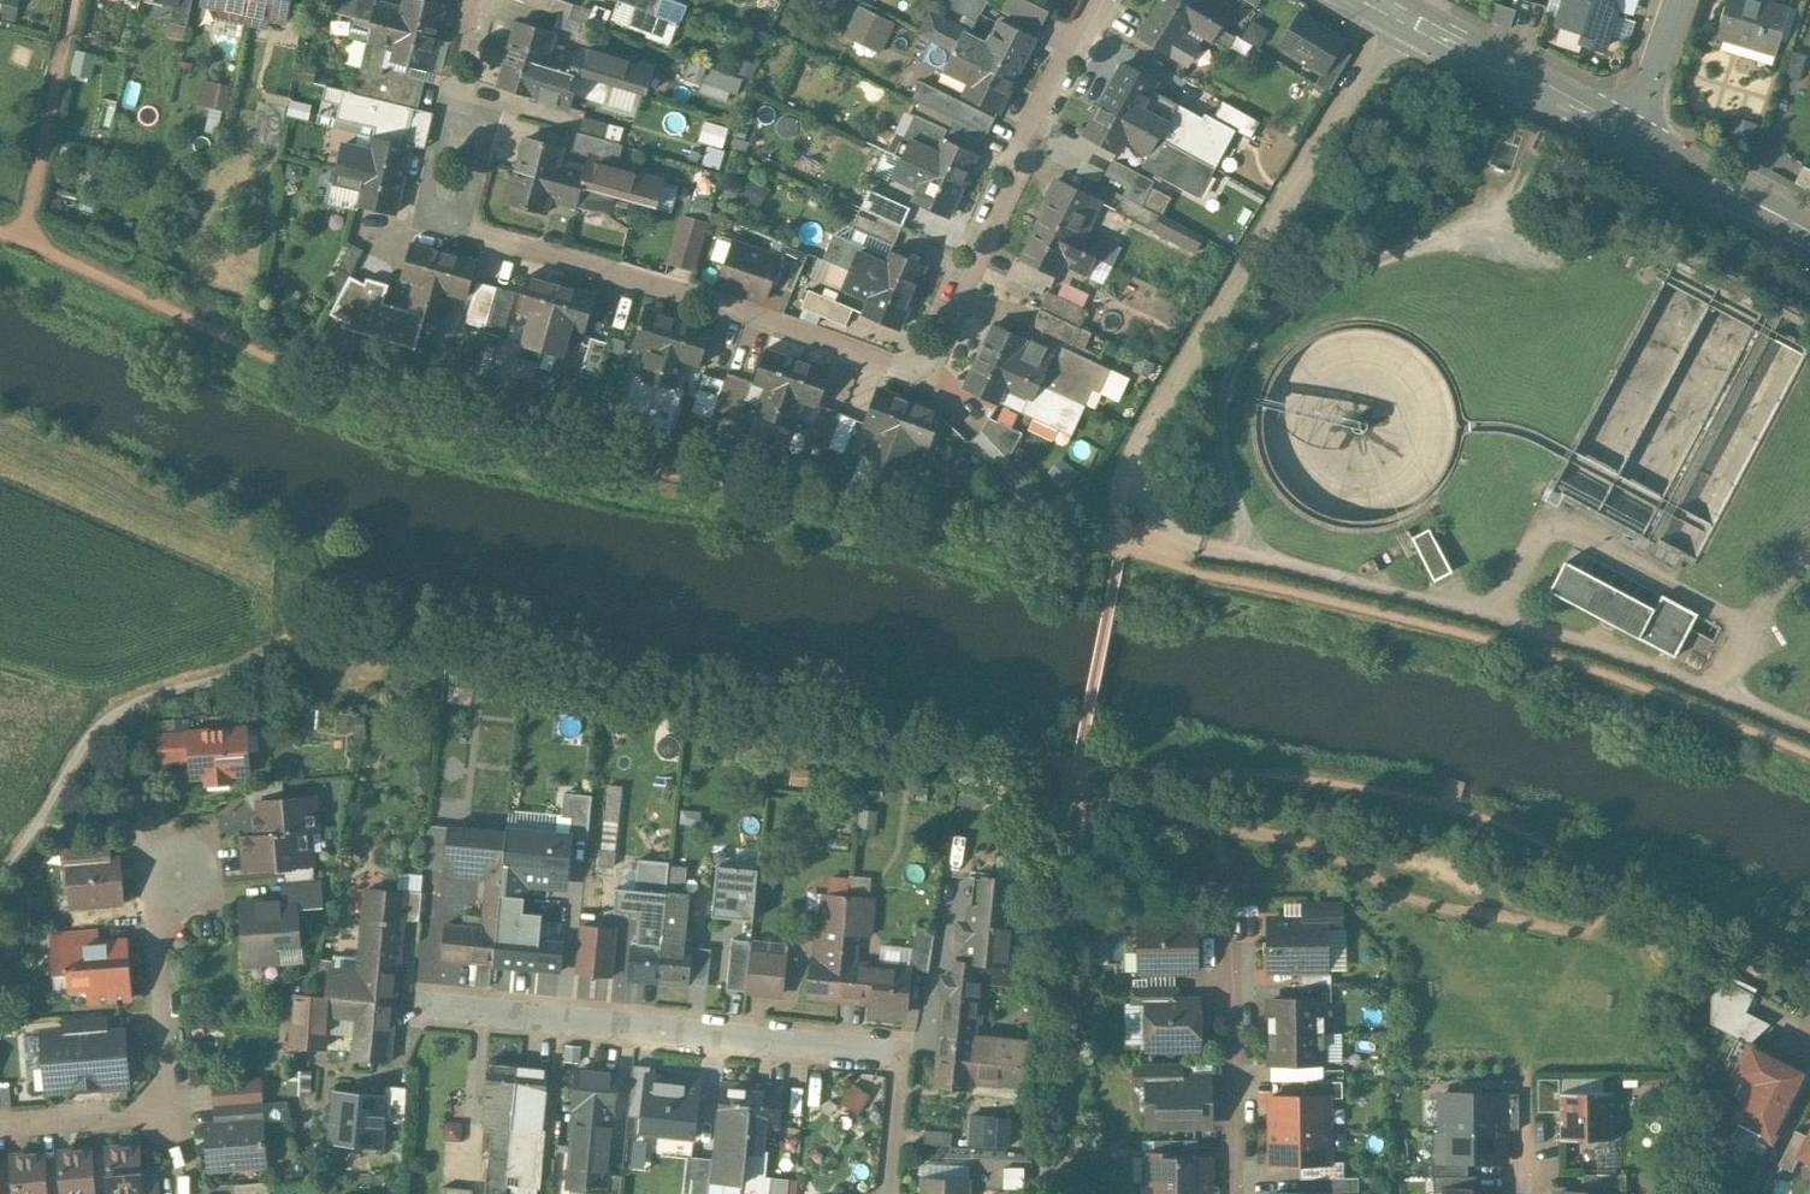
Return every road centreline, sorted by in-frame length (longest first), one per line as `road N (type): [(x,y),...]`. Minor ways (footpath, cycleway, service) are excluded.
road 1 (residential): [(463,232),(646,280),(914,370),(941,336),(1021,152),(1101,0)]
road 2 (residential): [(888,1193),(901,1054),(427,1005)]
road 3 (tertiary): [(1373,0),(1628,136)]
road 4 (residential): [(1242,1193),(1235,956)]
road 5 (residential): [(174,1109),(165,942),(180,879)]
road 6 (tertiary): [(1628,136),(1809,233)]
road 7 (residential): [(174,1109),(0,1123)]
road 8 (residential): [(453,100),(432,208),(442,225),(463,232)]
road 9 (residential): [(1628,136),(1676,0)]
road 10 (residential): [(463,232),(477,196),(479,146),(469,114),(453,100)]

